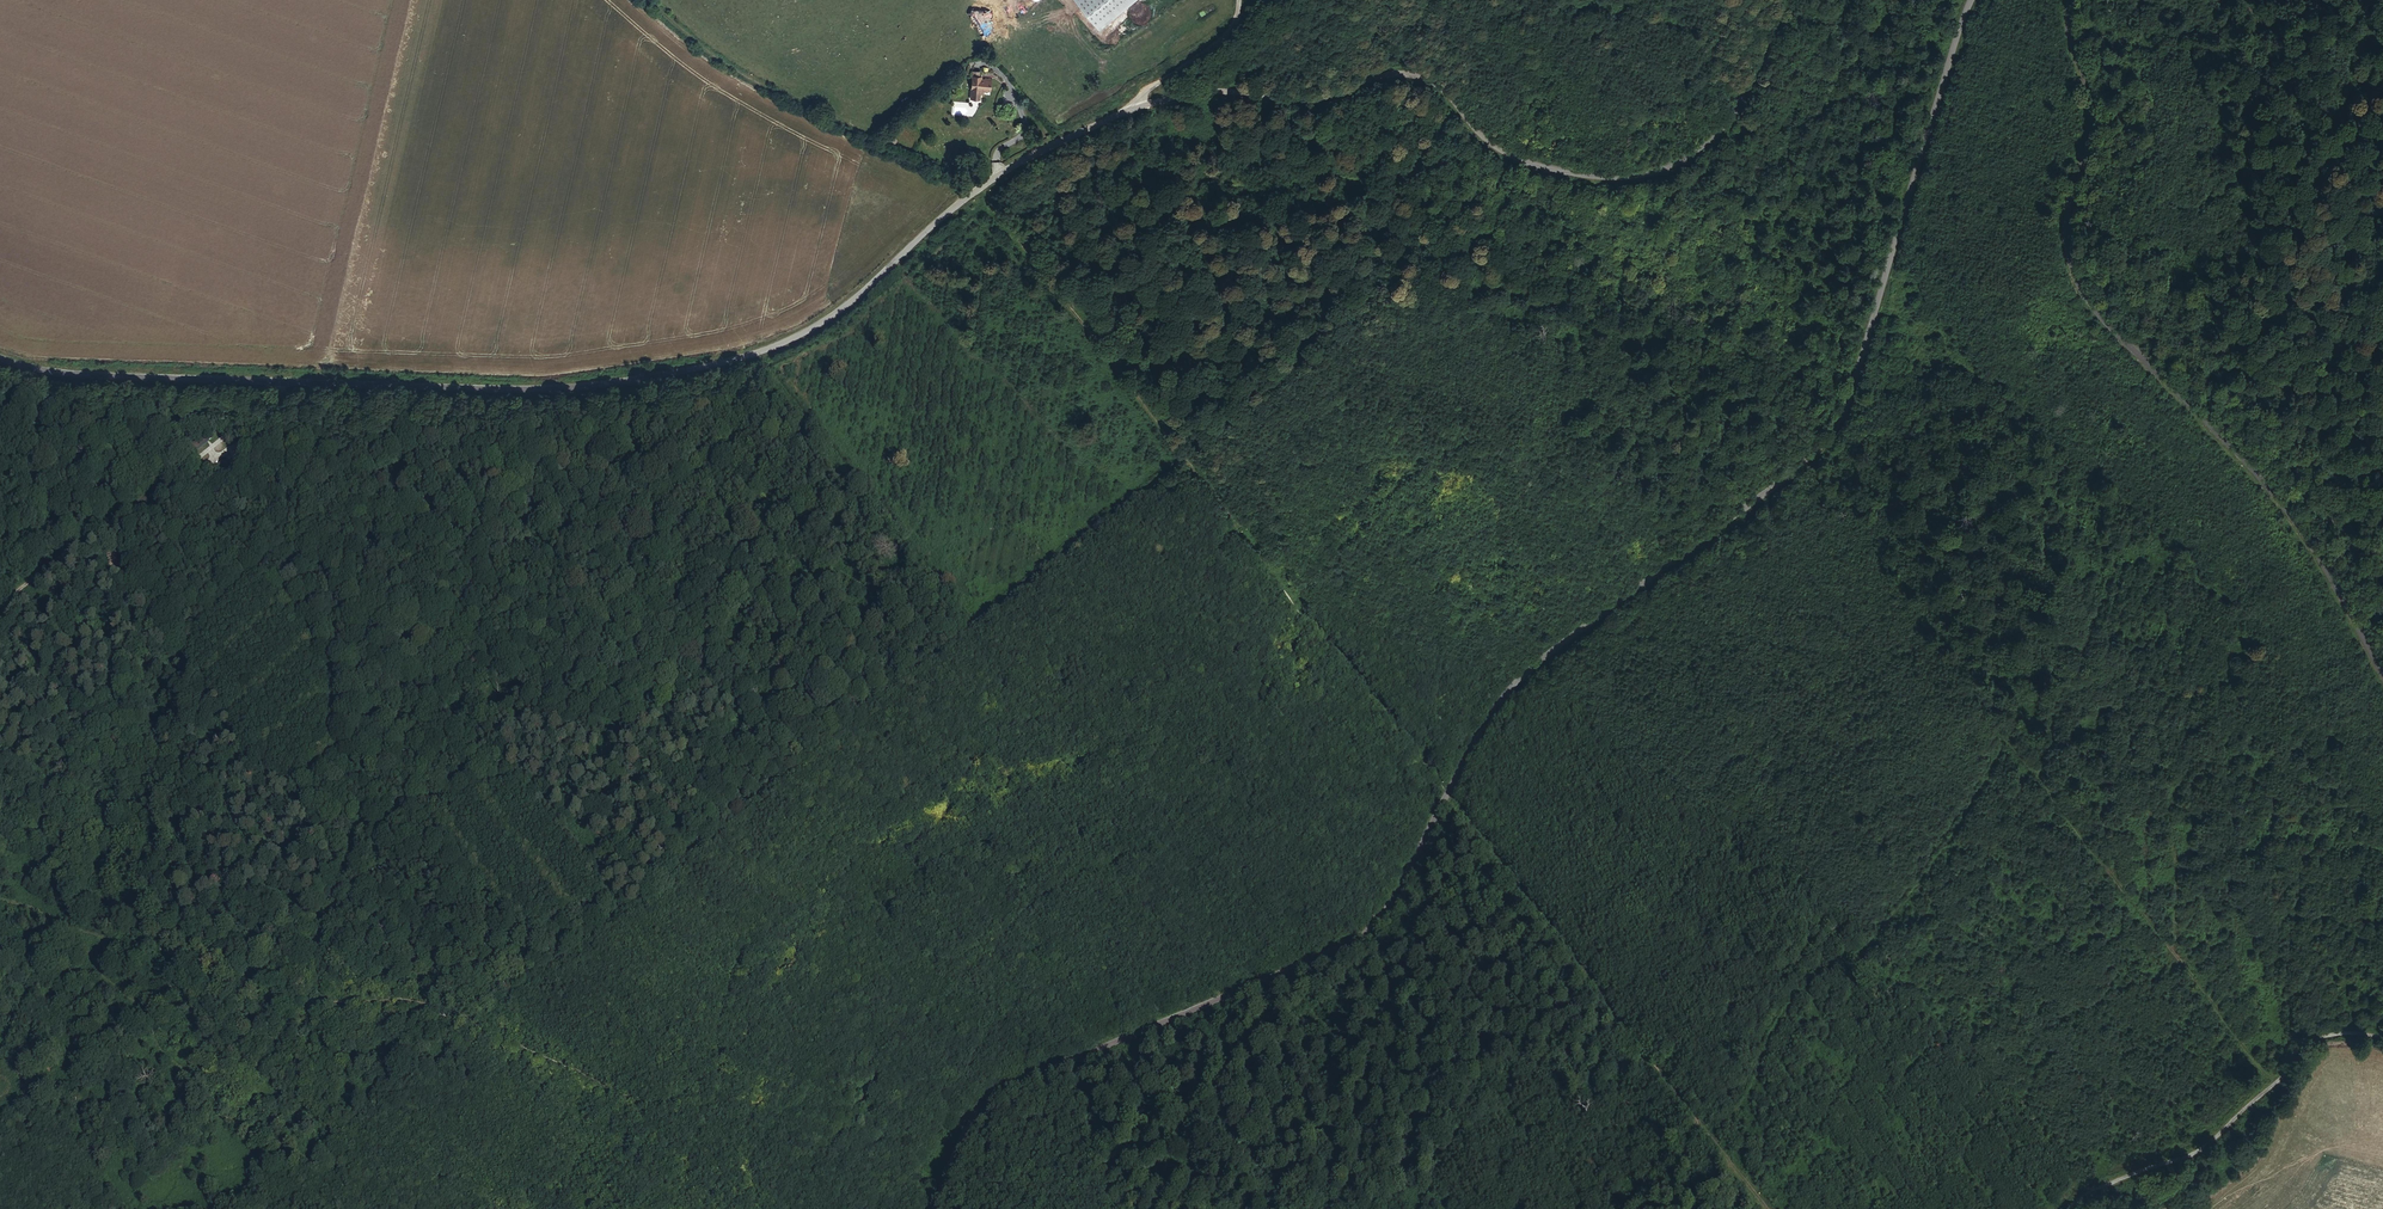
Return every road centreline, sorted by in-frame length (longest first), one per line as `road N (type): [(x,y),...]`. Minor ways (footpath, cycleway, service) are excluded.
road 1 (tertiary): [(1785,0),(1739,111),(1705,147),(1661,167),(1610,178),(1519,162),(1496,151),(1432,82),(1407,75),(1379,75),(1307,100),(1204,93),(1154,102),(1048,147),(976,191),(830,319),(752,353),(653,374),(548,387),(415,385),(63,372),(0,354)]
road 2 (tertiary): [(940,1208),(975,1120),(1000,1092),(1376,935),(1507,689),(1816,456),(1851,386),(1973,0)]
road 3 (track): [(695,1208),(719,1193),(792,1063),(843,995),(935,948),(1041,930),(1259,913),(1293,898),(1328,857),(1361,791),(1392,627),(1420,576),(1536,496),(1581,453),(1578,425),(1441,252),(1441,220)]
road 4 (track): [(1766,1208),(1002,224)]
road 5 (track): [(1180,451),(314,1159)]
road 6 (track): [(1231,520),(1208,567),(1183,666),(1145,695),(997,735),(837,833),(770,887),(717,1032),(716,1068),(697,1090),(661,1104),(617,1094),(477,1020)]
road 7 (tertiary): [(2382,679),(2300,534),(2085,292),(2067,245),(2090,121),(2070,32),(2073,0)]
road 8 (track): [(2274,1084),(1978,703),(1787,475)]
road 9 (track): [(2382,823),(2292,693),(2276,682),(2192,554),(2162,527),(2024,414),(1851,386)]
road 10 (track): [(1231,520),(1357,475),(1578,425),(1721,430),(1781,420),(1829,384)]
road 11 (track): [(968,200),(716,64),(644,0)]
road 12 (track): [(2070,1208),(2115,1181),(2197,1150),(2327,1036),(2382,1037)]
road 13 (track): [(0,608),(234,440)]
road 14 (track): [(716,1068),(676,1187),(676,1205),(687,1208)]

